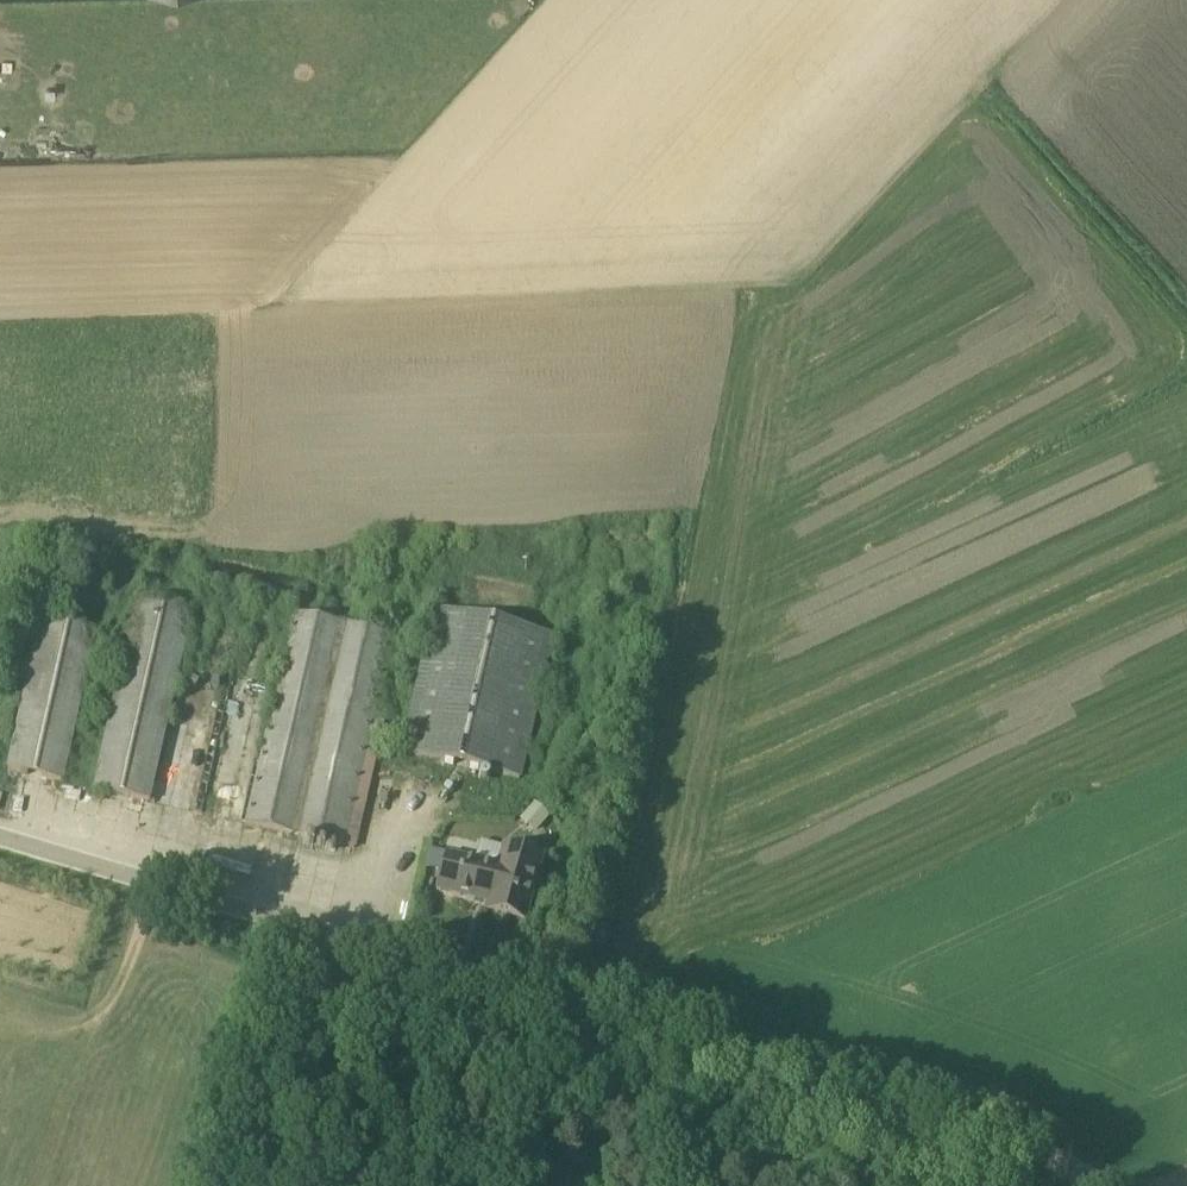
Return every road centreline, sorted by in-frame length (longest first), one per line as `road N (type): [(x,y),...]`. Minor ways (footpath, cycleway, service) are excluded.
road 1 (unclassified): [(1115,1185),(968,1121),(0,837)]

